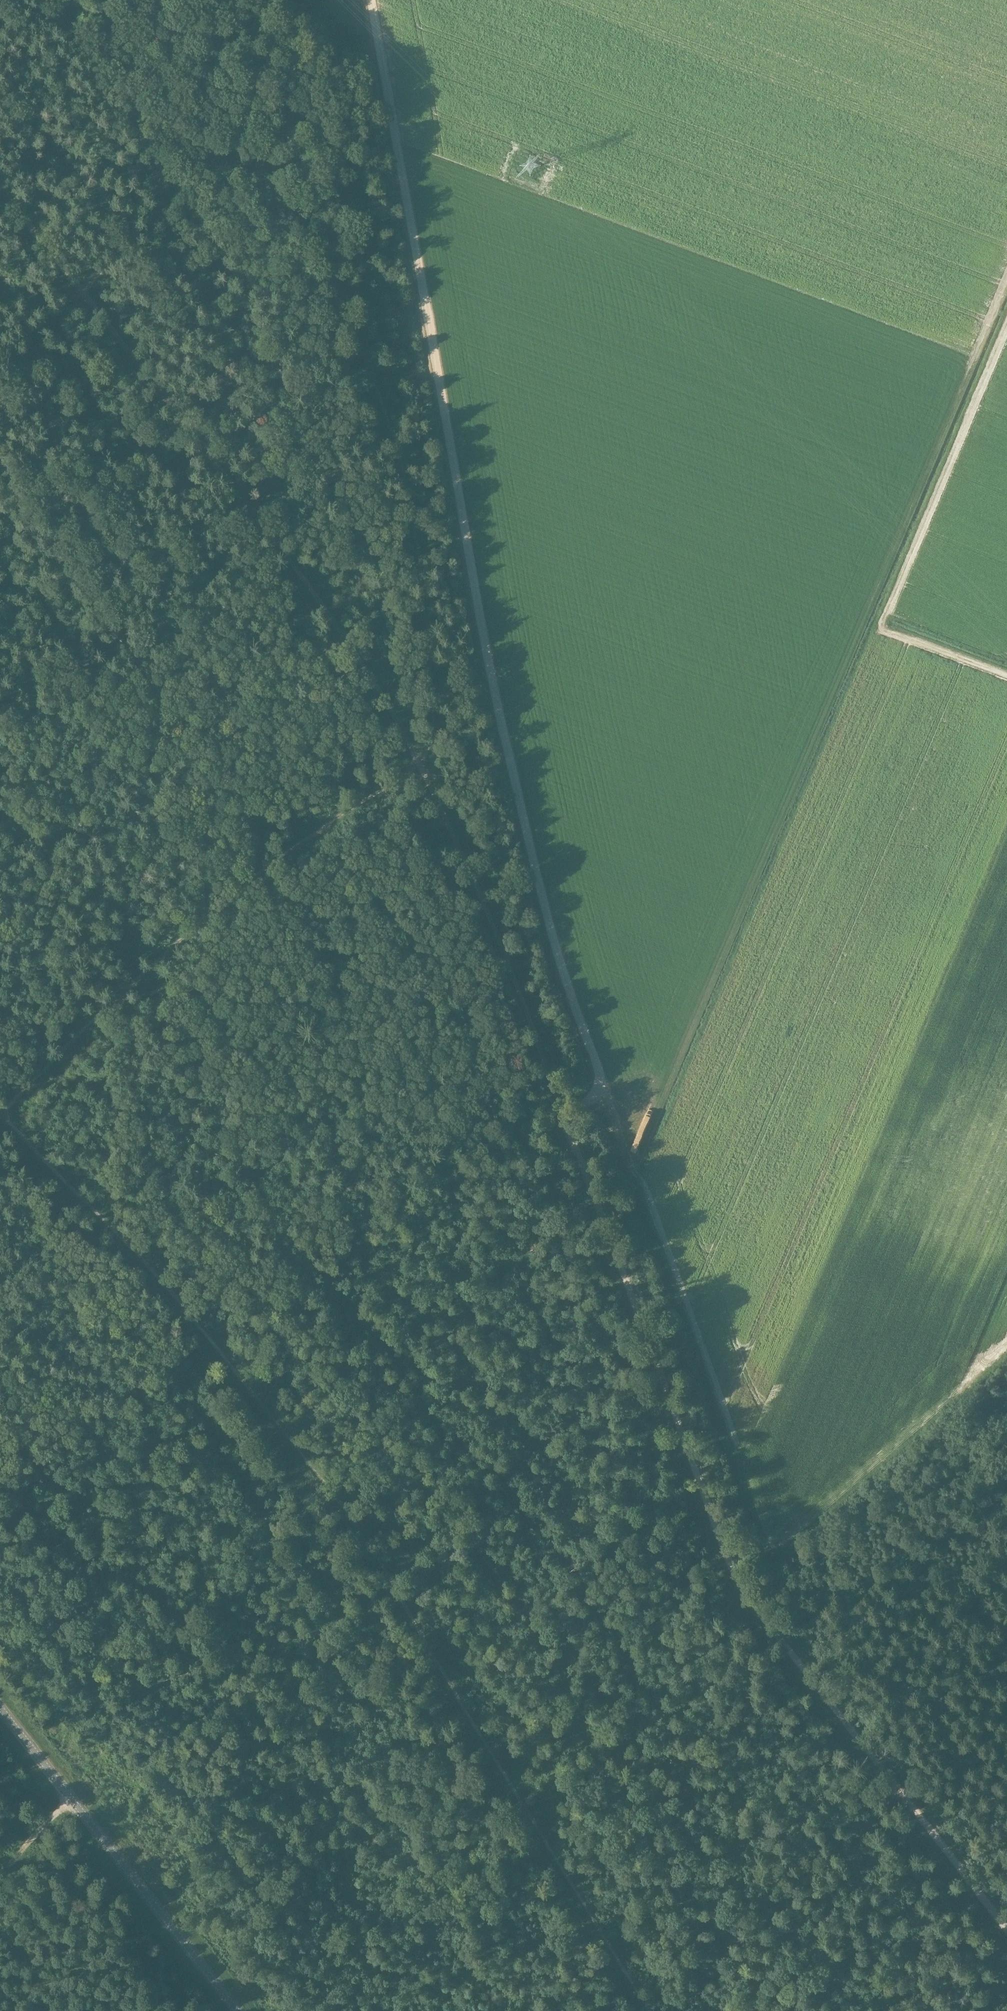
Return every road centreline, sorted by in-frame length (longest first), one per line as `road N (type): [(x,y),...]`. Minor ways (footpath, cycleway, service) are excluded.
road 1 (track): [(419,767),(506,961),(741,1589),(1006,1929)]
road 2 (track): [(372,0),(504,726),(555,936),(599,1067),(600,1088),(565,1119)]
road 3 (track): [(2,1114),(168,1288),(326,1487),(646,2010)]
road 4 (track): [(419,767),(431,746),(432,700),(411,508),(287,138),(261,0)]
road 5 (track): [(0,188),(300,573),(419,767)]
road 6 (track): [(2,1114),(277,851),(380,798),(419,767)]
road 7 (track): [(600,1088),(645,1189),(738,1454)]
road 8 (tertiary): [(235,2010),(0,1708)]
road 9 (track): [(0,352),(244,161),(287,138)]

